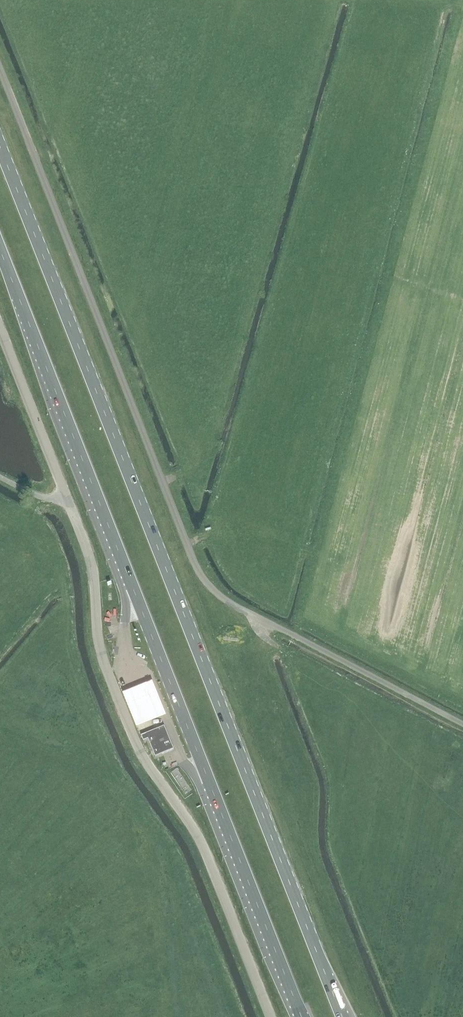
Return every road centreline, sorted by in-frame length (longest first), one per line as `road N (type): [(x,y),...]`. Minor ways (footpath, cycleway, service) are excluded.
road 1 (primary): [(342,1016),(0,148)]
road 2 (unclassified): [(462,724),(231,603),(202,577),(0,71)]
road 3 (primary): [(0,252),(301,1016)]
road 4 (unclassified): [(270,1016),(202,843),(144,760),(121,708),(102,657),(91,561),(64,495)]
road 5 (unclassified): [(64,495),(0,330)]

